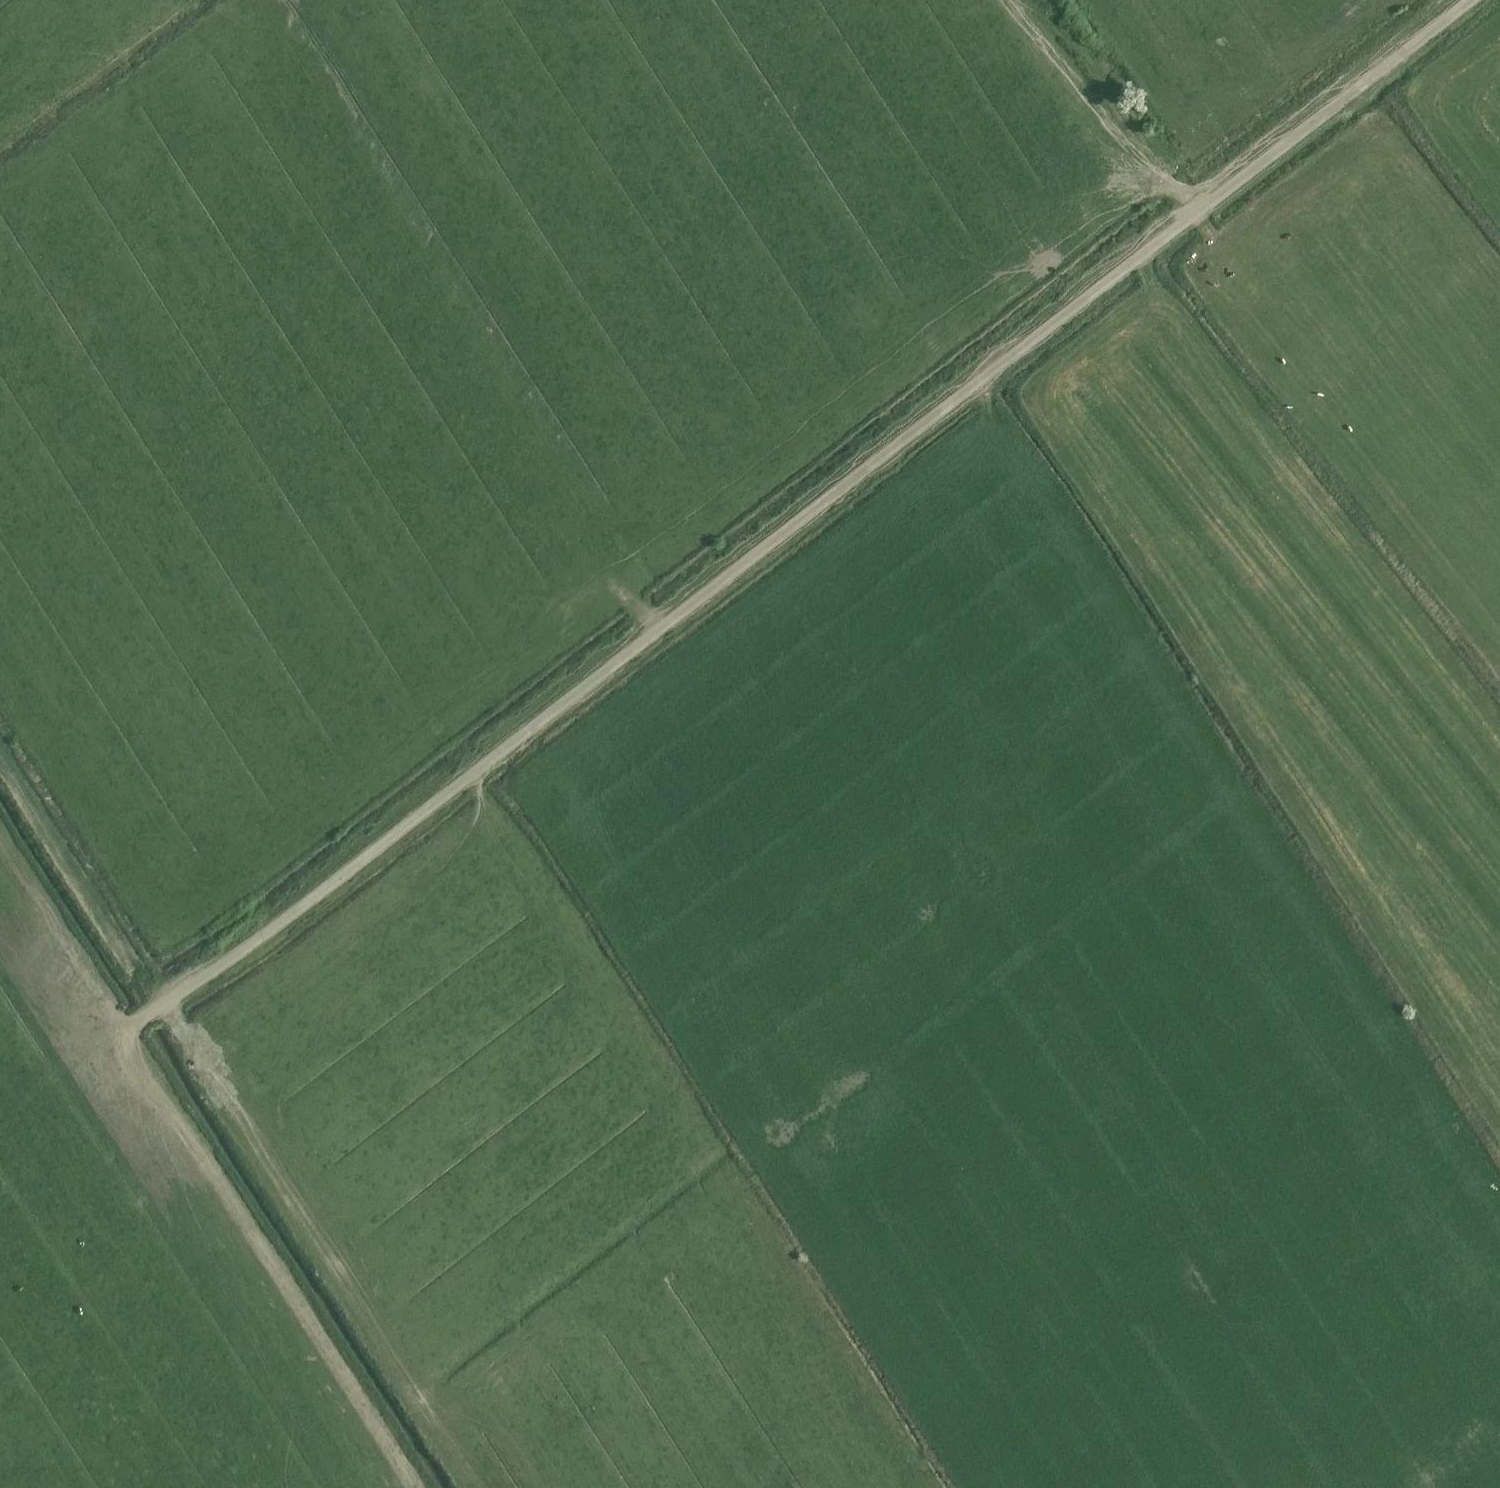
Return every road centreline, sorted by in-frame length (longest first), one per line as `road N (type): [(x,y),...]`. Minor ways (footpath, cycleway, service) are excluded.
road 1 (track): [(1006,0),(1079,115),(1090,187),(1170,191),(1201,213)]
road 2 (track): [(1356,93),(1499,279)]

